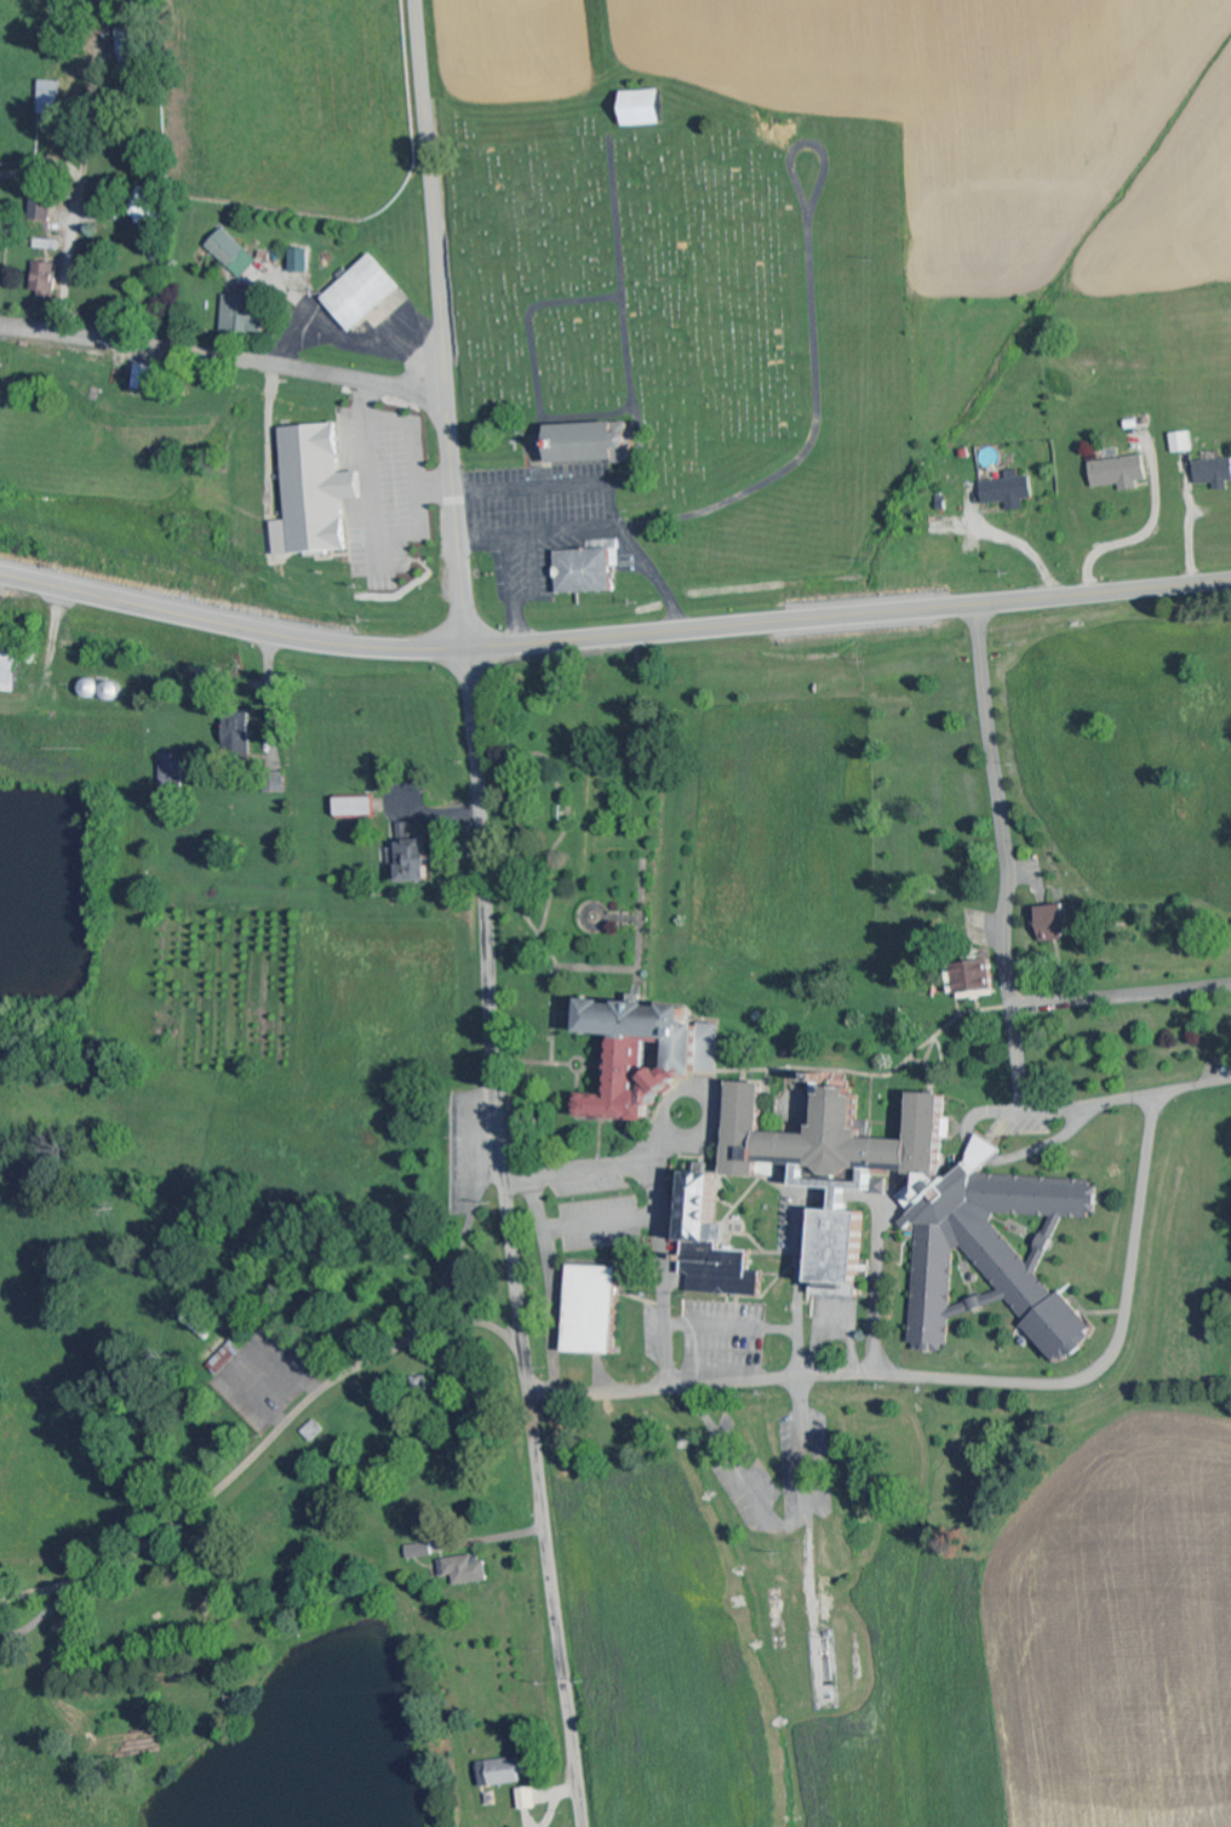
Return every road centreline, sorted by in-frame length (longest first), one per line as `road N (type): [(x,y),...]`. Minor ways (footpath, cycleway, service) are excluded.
road 1 (secondary): [(1230,581),(466,648),(304,641),(0,581)]
road 2 (residential): [(466,648),(499,1151),(582,1826)]
road 3 (residential): [(1230,1080),(1172,1096),(1160,1109),(1120,1329),(1095,1369),(1073,1380),(841,1378),(528,1398)]
road 4 (tertiary): [(417,0),(466,648)]
road 5 (residential): [(499,1151),(433,1313),(406,1345),(374,1361),(189,1516),(86,1580)]
road 6 (residential): [(447,396),(0,324)]
road 7 (residential): [(971,607),(1013,1007)]
road 8 (residential): [(670,1391),(652,1170),(537,1184)]
road 9 (residential): [(1230,981),(1013,1007)]
road 10 (residential): [(562,1397),(537,1184)]
road 11 (residential): [(0,1624),(24,1632),(86,1580),(0,1609)]

